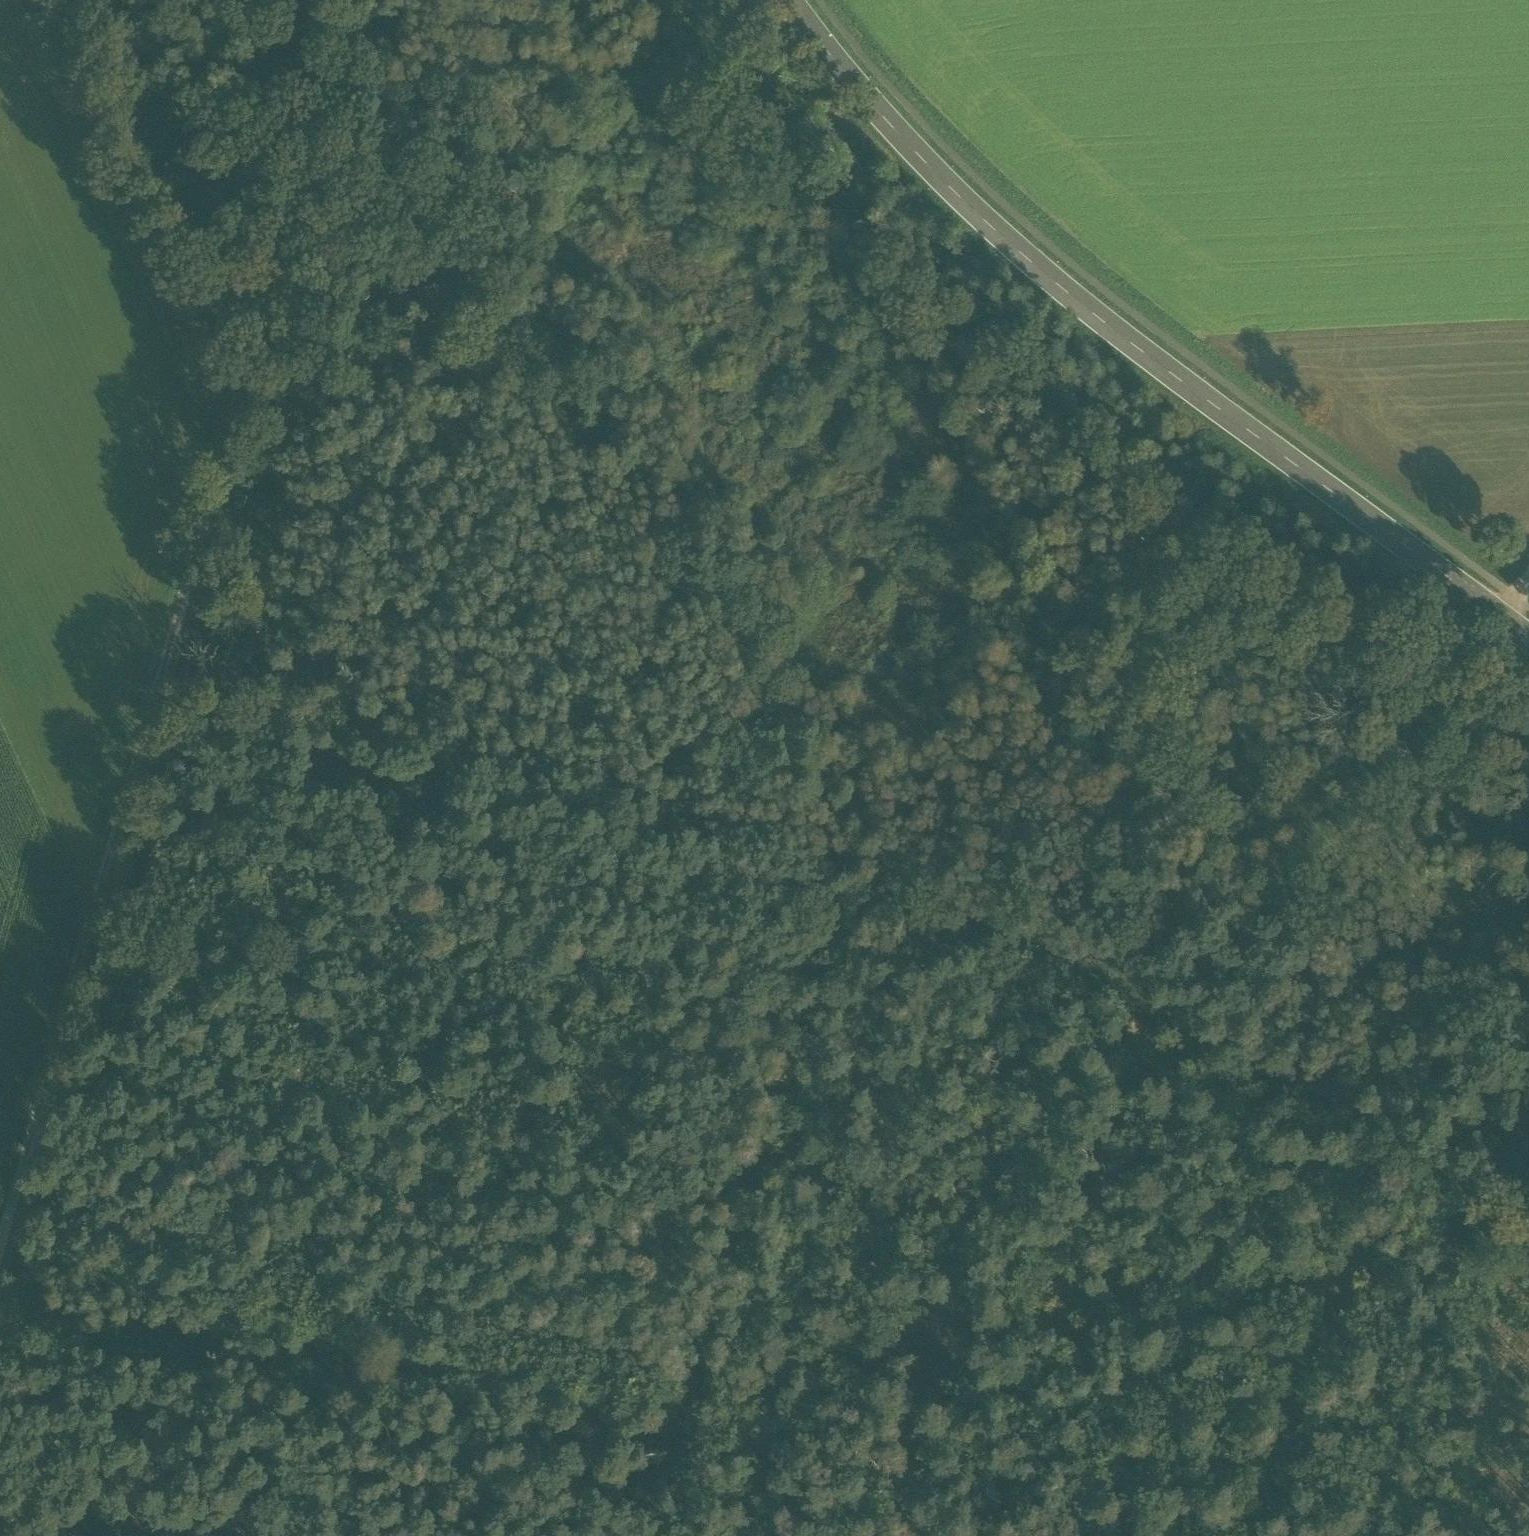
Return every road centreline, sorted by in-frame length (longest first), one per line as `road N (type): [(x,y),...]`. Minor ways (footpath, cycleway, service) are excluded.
road 1 (track): [(1528,1212),(208,513)]
road 2 (track): [(348,0),(0,1263)]
road 3 (tertiary): [(1528,639),(1123,337),(1004,239),(852,81),(789,0)]
road 4 (track): [(655,1535),(845,848)]

